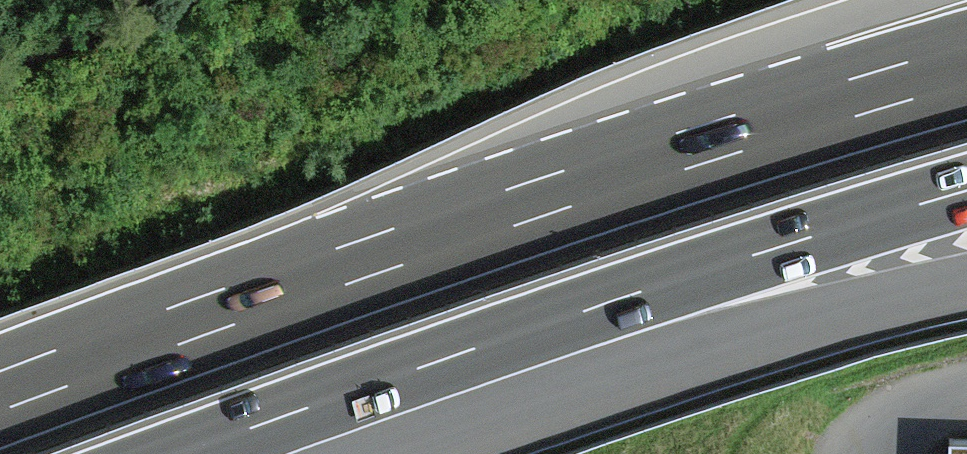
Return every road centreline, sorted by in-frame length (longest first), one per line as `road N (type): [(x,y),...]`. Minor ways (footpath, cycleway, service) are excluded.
road 1 (motorway): [(234,453),(467,364),(966,204)]
road 2 (motorway): [(966,69),(347,264)]
road 3 (motorway): [(918,0),(825,28),(347,264)]
road 4 (motorway): [(390,453),(621,373),(966,279)]
road 5 (motorway): [(347,264),(0,395)]

